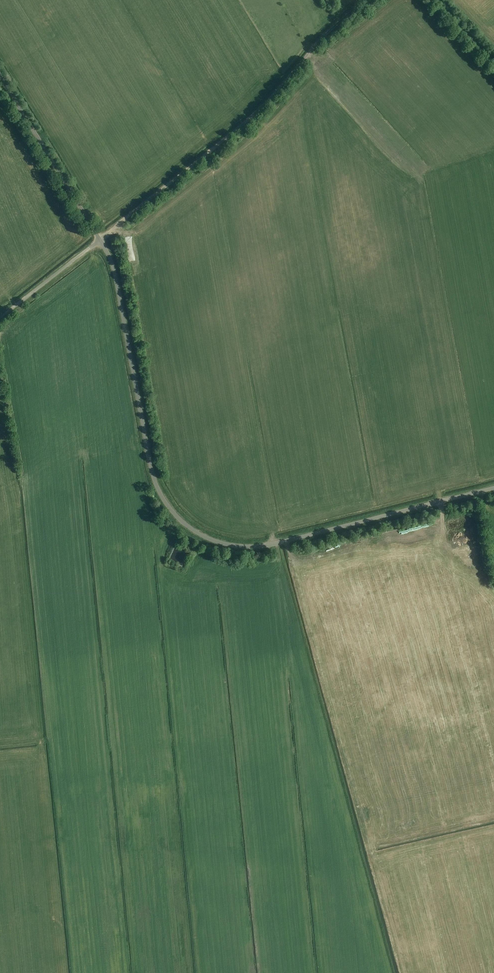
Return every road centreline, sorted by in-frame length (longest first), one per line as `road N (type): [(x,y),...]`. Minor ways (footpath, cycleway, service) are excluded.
road 1 (unclassified): [(100,238),(116,278),(156,484),(194,531),(256,547),(493,488)]
road 2 (track): [(366,0),(254,115),(100,238)]
road 3 (unclassified): [(100,238),(0,74)]
road 4 (unclassified): [(0,318),(100,238)]

